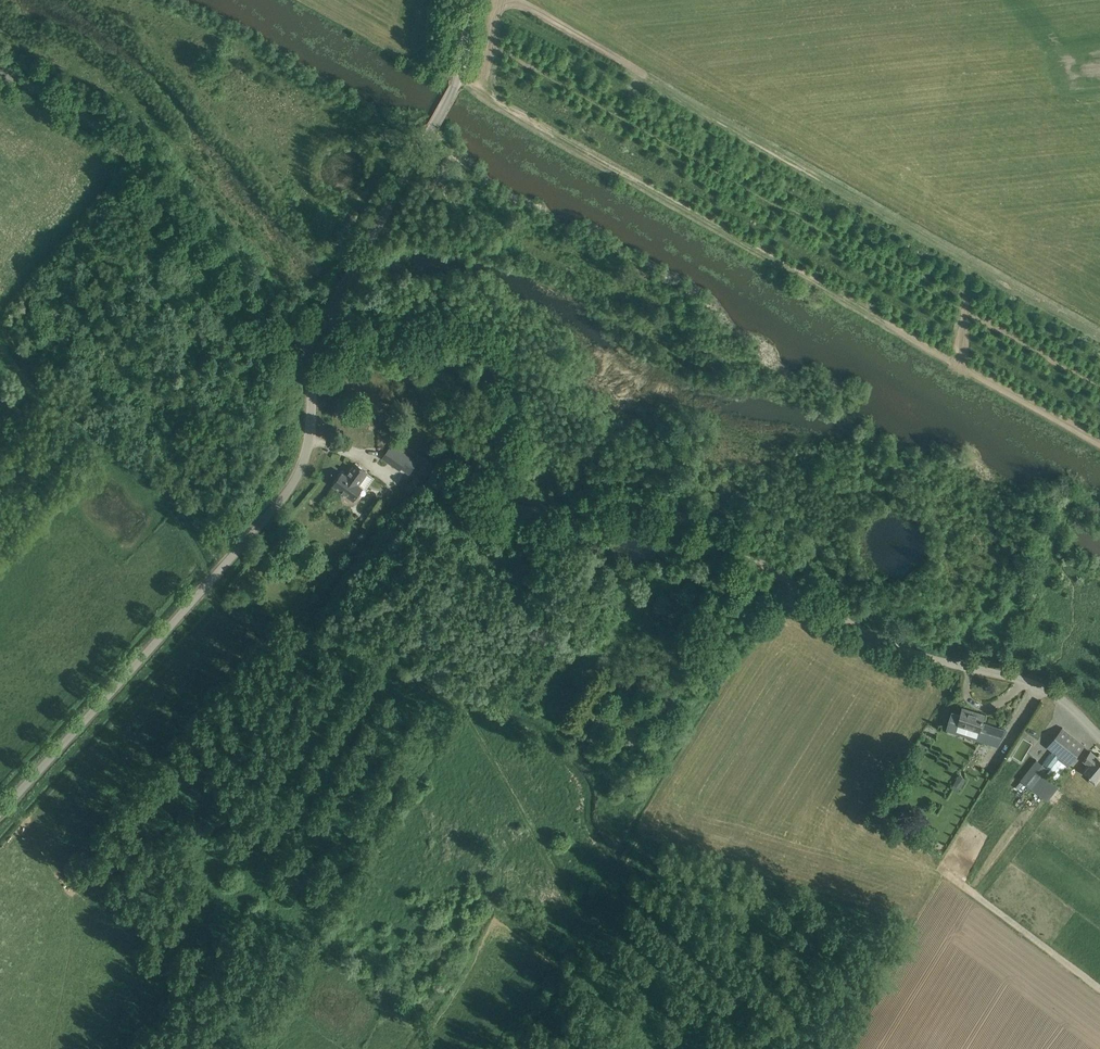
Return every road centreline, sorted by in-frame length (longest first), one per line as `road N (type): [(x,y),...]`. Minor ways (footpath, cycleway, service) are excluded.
road 1 (track): [(899,648),(807,601),(723,536),(678,515),(652,507),(521,506),(503,487),(504,384),(483,345),(453,326),(416,323),(314,340)]
road 2 (unclassified): [(0,813),(292,482),(312,440),(310,351)]
road 3 (unclassified): [(310,351),(249,312),(92,118),(0,72)]
road 4 (unclassified): [(310,351),(455,85),(474,0)]
road 5 (unclassified): [(1099,738),(1039,688),(899,648)]

